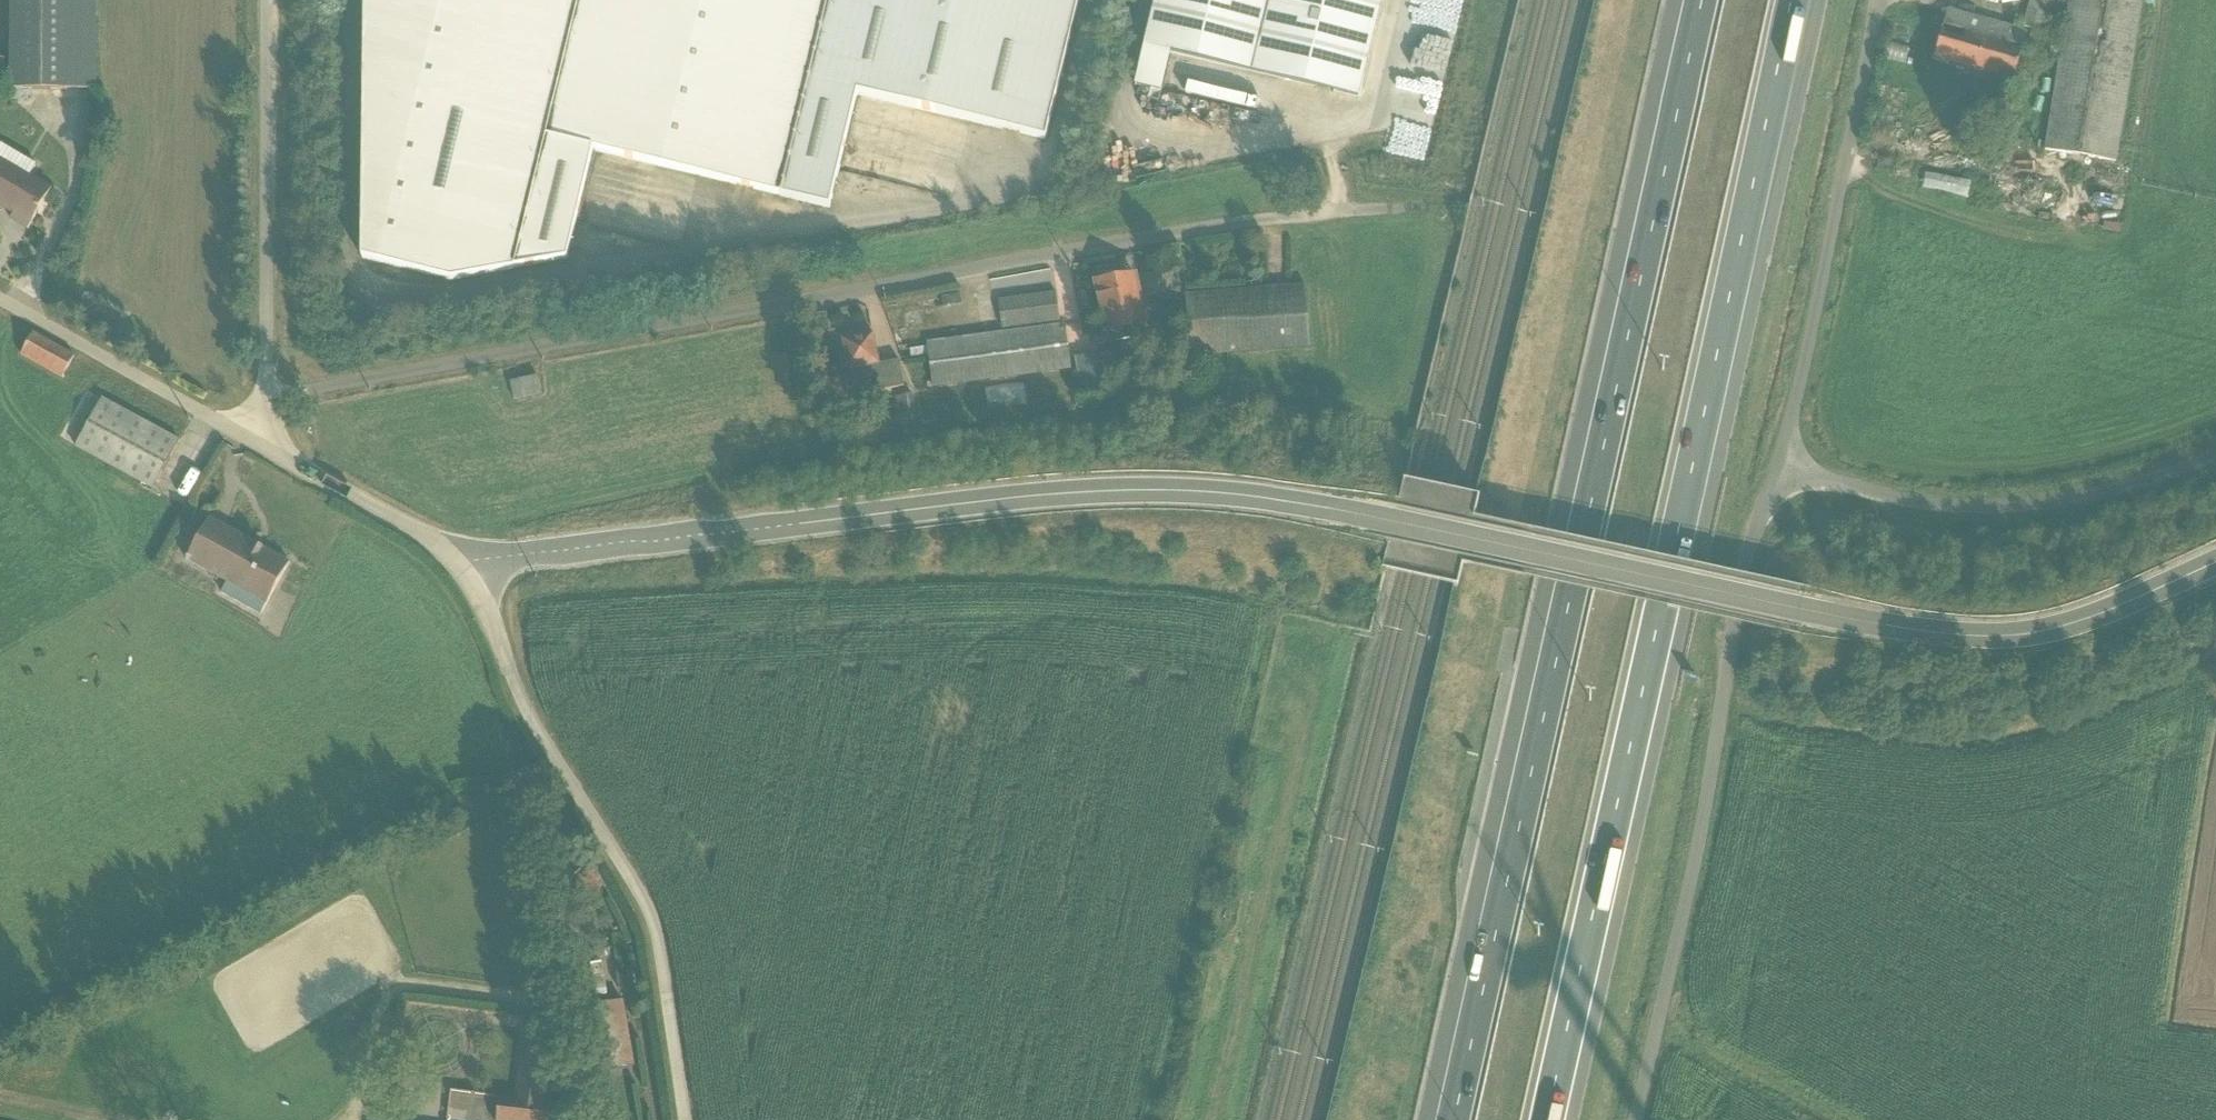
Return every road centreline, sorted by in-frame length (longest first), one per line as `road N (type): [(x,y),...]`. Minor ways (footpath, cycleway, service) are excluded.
road 1 (unclassified): [(2215,564),(2091,619),(2039,632),(1919,631),(1277,499),(1169,490),(1074,492),(471,564)]
road 2 (unclassified): [(268,400),(1429,202)]
road 3 (motorway): [(1706,0),(1449,1119)]
road 4 (motorway): [(1562,1119),(1811,0)]
road 5 (unclassified): [(1637,1119),(1701,836),(1753,526),(1780,473)]
road 6 (unclassified): [(471,564),(521,697),(652,921),(683,1119)]
road 7 (unclassified): [(1780,473),(1884,0)]
road 8 (unclassified): [(2215,454),(2144,481),(2002,507),(1932,505),(1780,473)]
road 9 (unclassified): [(266,0),(268,400)]
road 10 (unclassified): [(282,458),(0,299)]
road 11 (unclassified): [(282,458),(471,564)]

